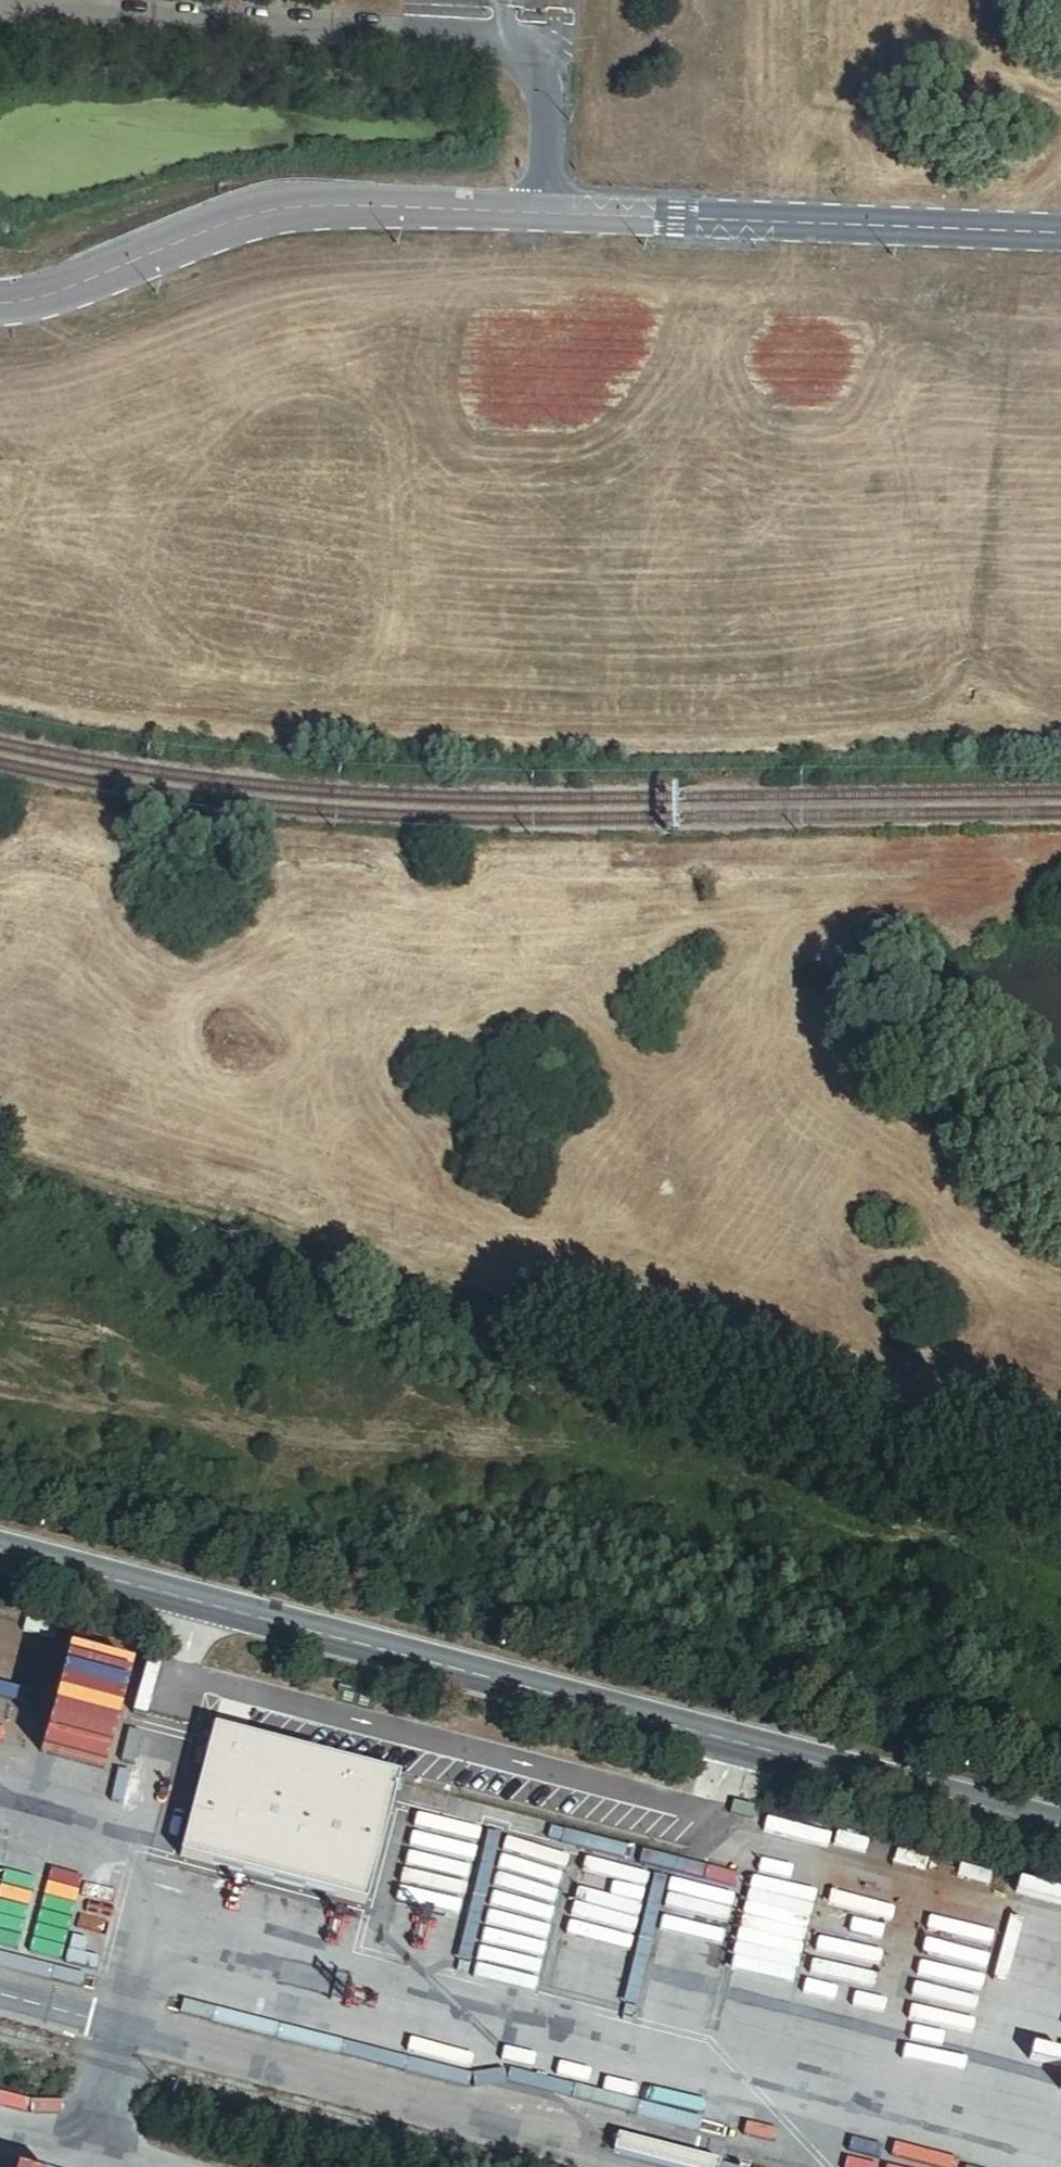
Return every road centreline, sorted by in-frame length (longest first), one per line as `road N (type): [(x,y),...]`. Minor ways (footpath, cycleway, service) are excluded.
road 1 (unclassified): [(1060,1835),(0,1567)]
road 2 (unclassified): [(1060,239),(289,209),(57,293),(0,305)]

